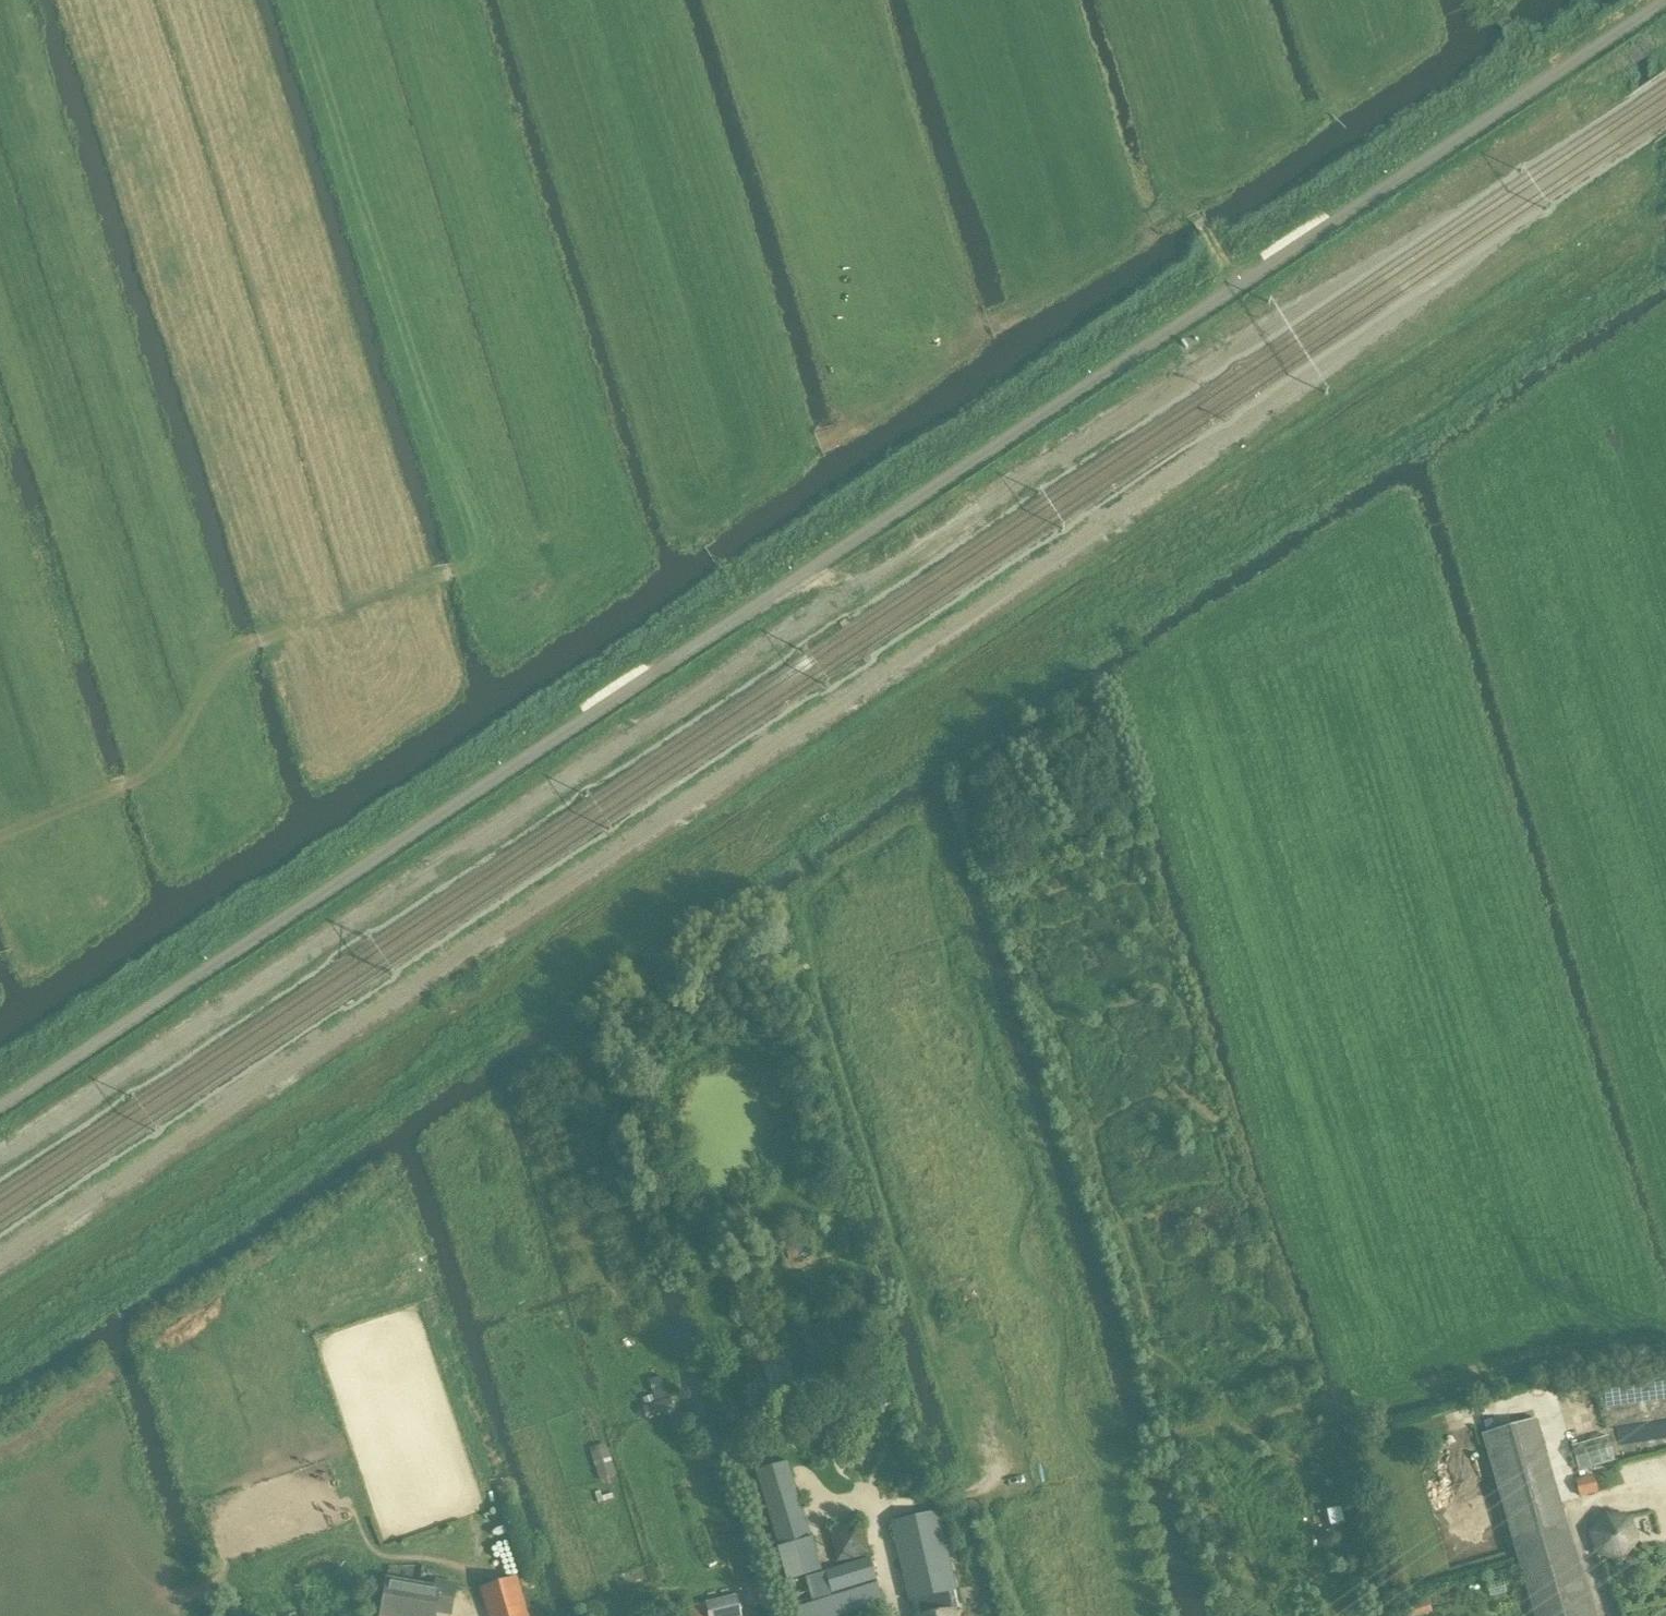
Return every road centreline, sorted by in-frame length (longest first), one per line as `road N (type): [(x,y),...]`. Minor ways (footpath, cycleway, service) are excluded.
road 1 (unclassified): [(0,1108),(1665,0)]
road 2 (track): [(0,833),(138,780),(157,764),(228,653),(471,565),(447,456)]

